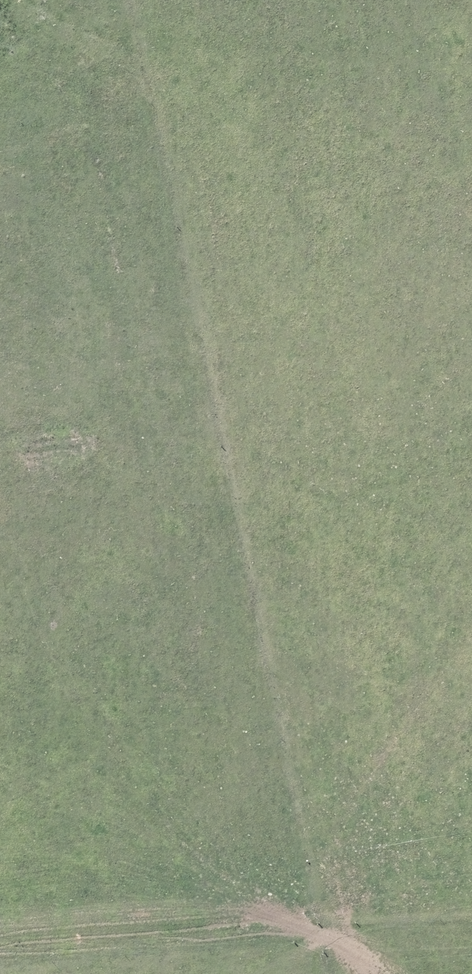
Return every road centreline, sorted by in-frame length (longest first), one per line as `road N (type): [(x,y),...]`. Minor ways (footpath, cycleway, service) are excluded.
road 1 (unknown): [(0,266),(370,973)]
road 2 (unknown): [(0,658),(260,461),(471,324)]

